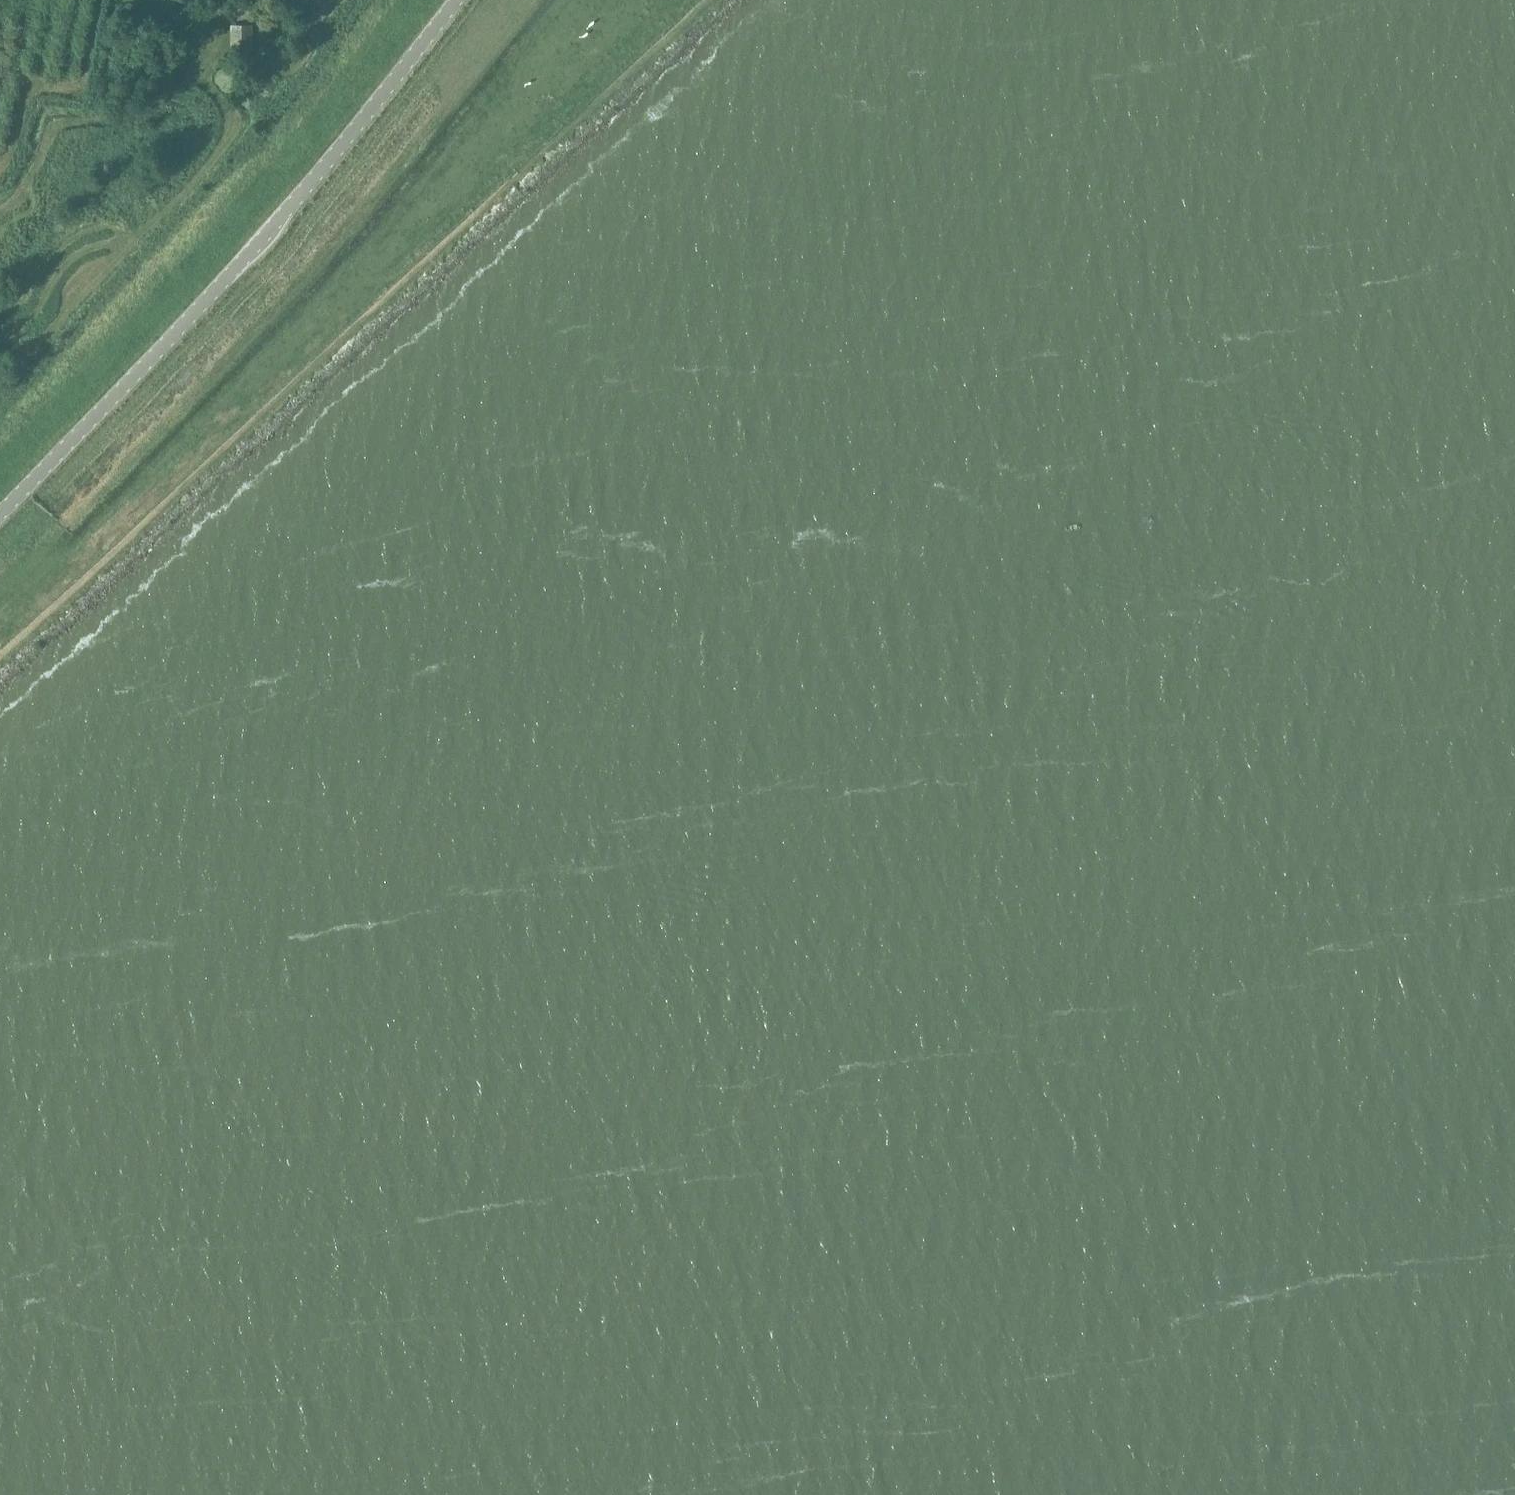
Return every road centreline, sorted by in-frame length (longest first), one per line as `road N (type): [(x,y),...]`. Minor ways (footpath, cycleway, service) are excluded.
road 1 (tertiary): [(0,515),(274,227),(458,0)]

